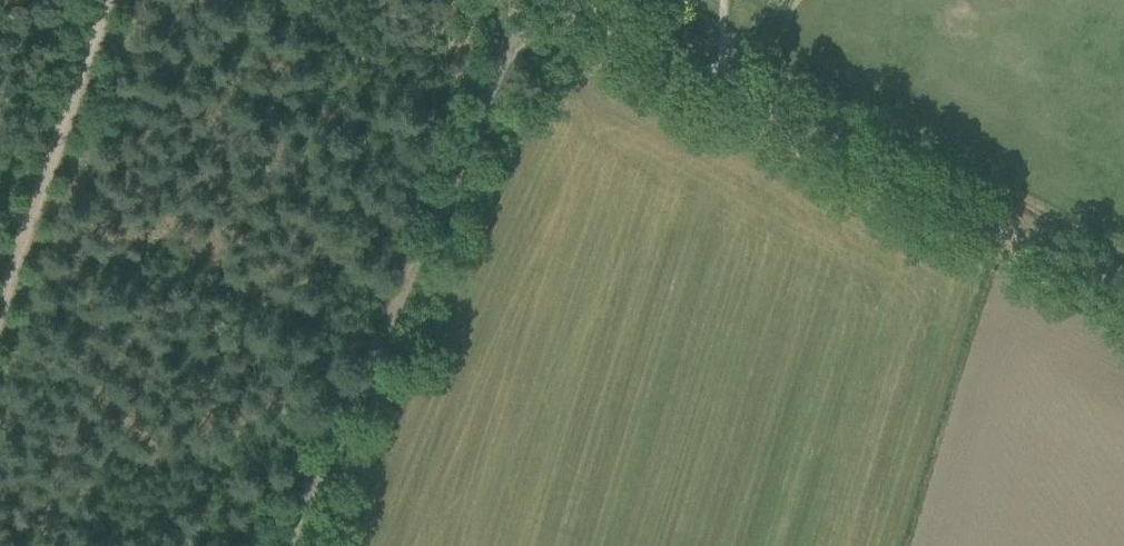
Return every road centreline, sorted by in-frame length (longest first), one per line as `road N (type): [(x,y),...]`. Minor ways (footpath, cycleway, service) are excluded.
road 1 (unclassified): [(1123,302),(558,0)]
road 2 (track): [(7,287),(110,0)]

